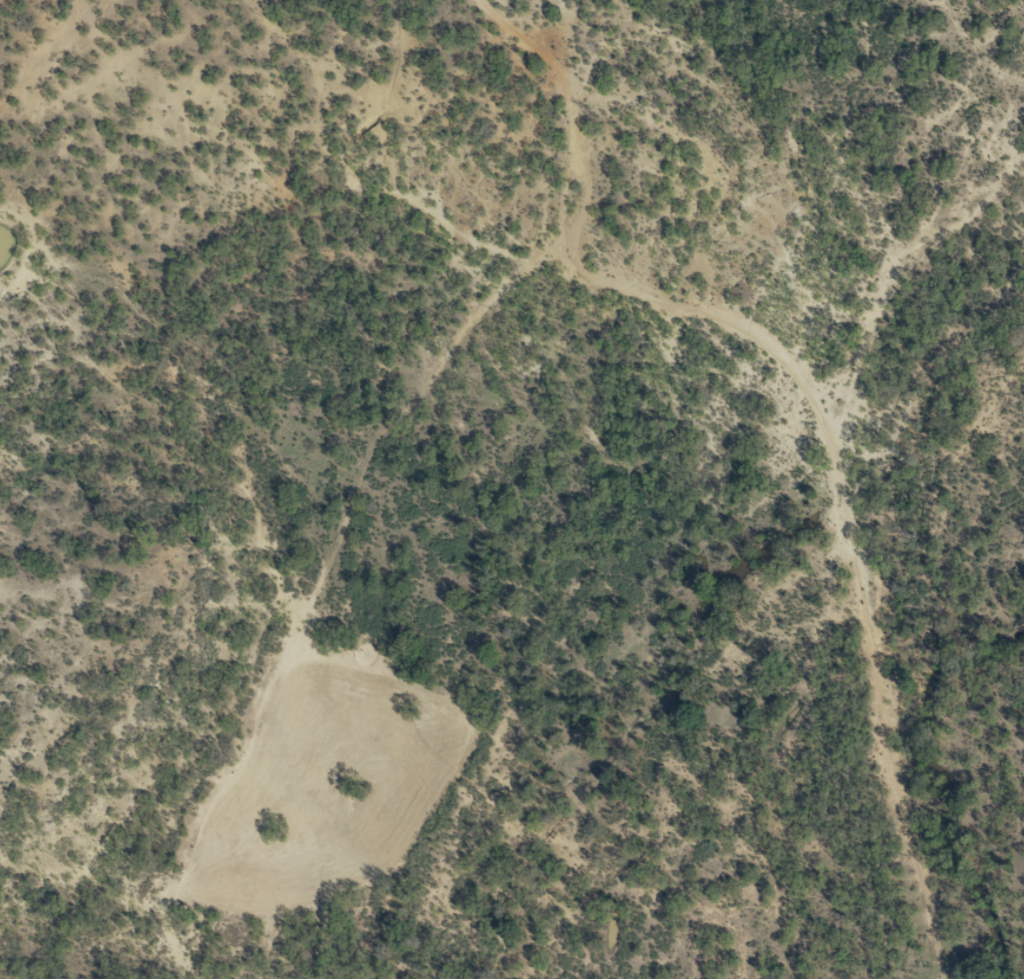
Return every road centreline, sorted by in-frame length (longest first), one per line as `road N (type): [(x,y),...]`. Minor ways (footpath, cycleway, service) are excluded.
road 1 (residential): [(1023,165),(971,198),(911,258),(881,328),(836,609),(851,704),(866,714),(931,944),(932,978)]

